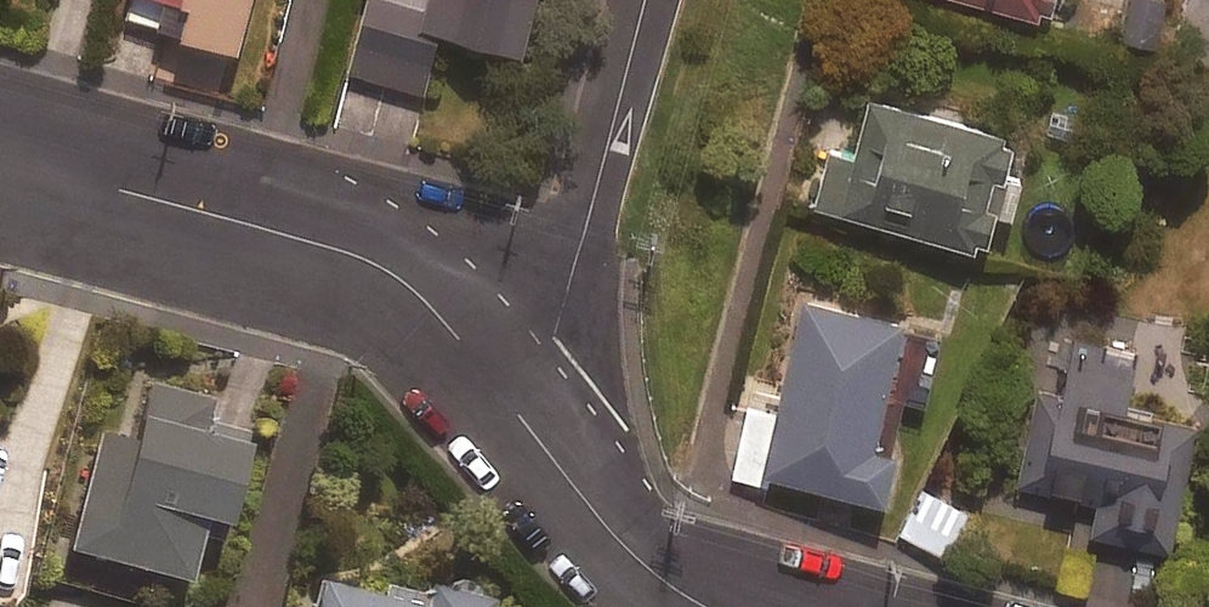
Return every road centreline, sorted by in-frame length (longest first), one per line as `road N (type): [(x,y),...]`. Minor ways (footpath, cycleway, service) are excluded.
road 1 (residential): [(0,161),(366,254),(433,304),(542,437)]
road 2 (residential): [(542,437),(644,0)]
road 3 (residential): [(542,437),(578,490),(633,545),(729,606)]

